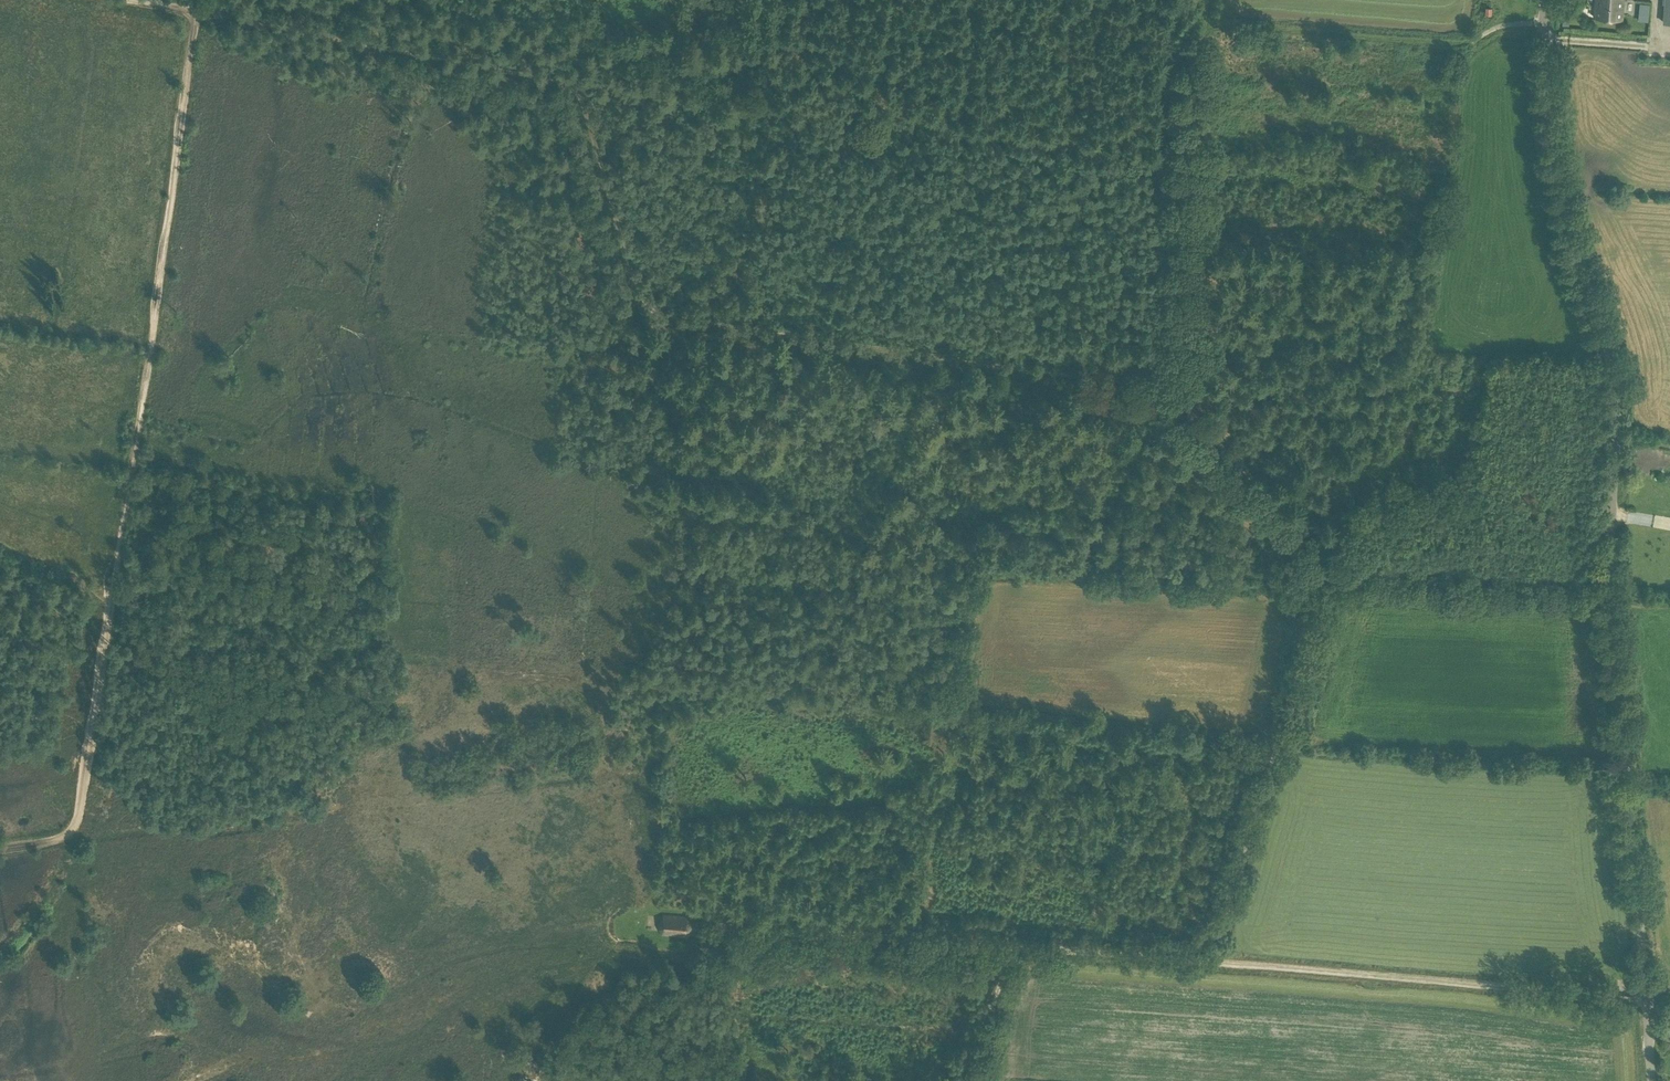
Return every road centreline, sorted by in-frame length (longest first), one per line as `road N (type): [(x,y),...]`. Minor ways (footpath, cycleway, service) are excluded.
road 1 (track): [(1610,587),(1328,564),(1175,381),(663,321),(636,266),(581,89),(195,14)]
road 2 (unclassified): [(1651,1080),(1610,587),(1613,378),(1558,177),(1544,0)]
road 3 (track): [(195,14),(97,698),(70,717),(0,728)]
road 4 (track): [(1010,947),(1646,999)]
road 5 (track): [(1212,963),(1328,564)]
road 6 (track): [(1202,22),(1175,381)]
road 7 (track): [(1202,22),(1470,42),(1497,28),(1542,26)]
road 8 (track): [(984,1080),(978,1050),(1010,947)]

